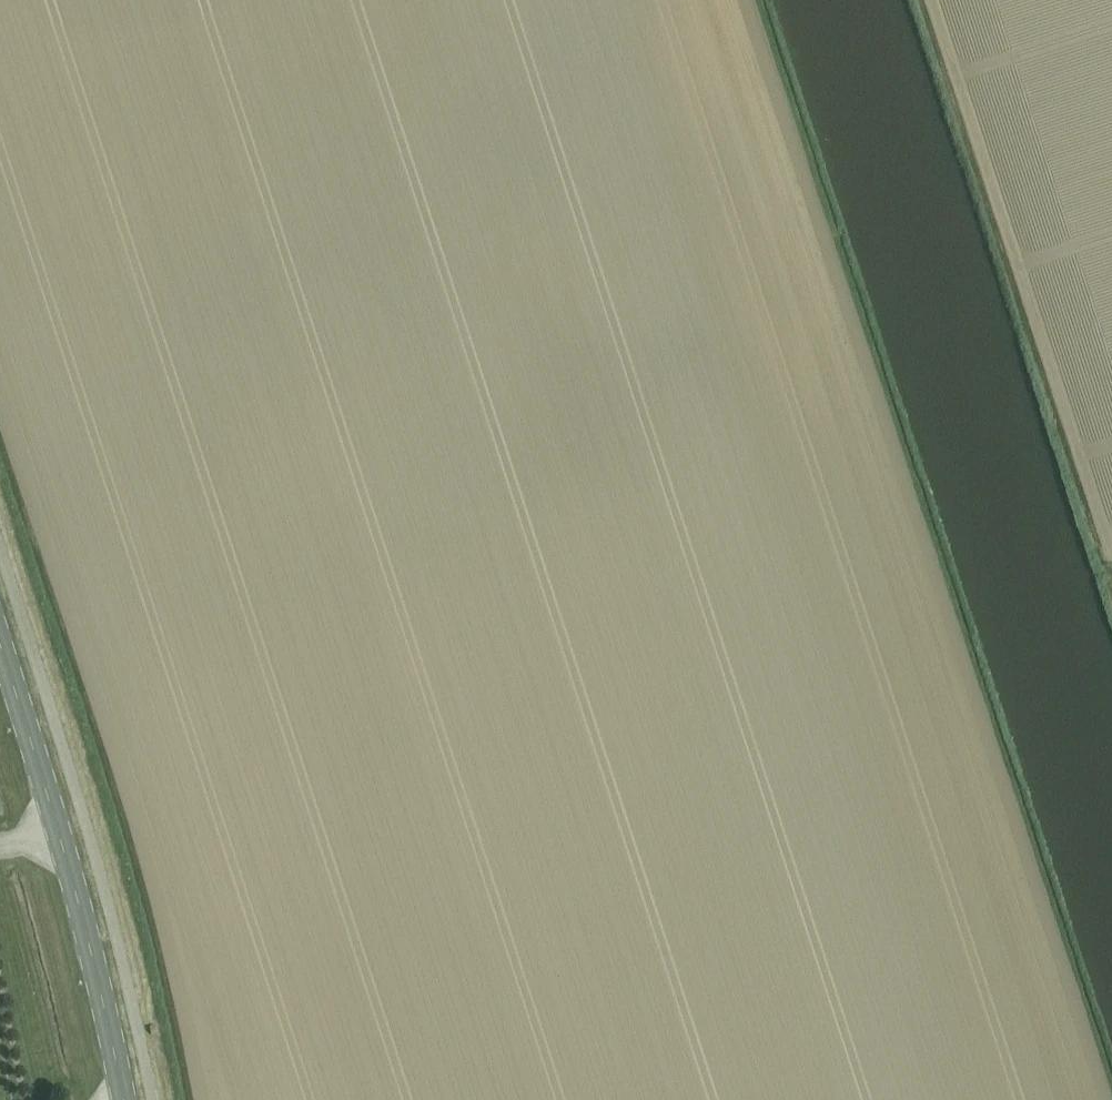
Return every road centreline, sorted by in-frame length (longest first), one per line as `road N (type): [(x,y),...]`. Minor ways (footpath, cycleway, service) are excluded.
road 1 (tertiary): [(118,1099),(0,657)]

